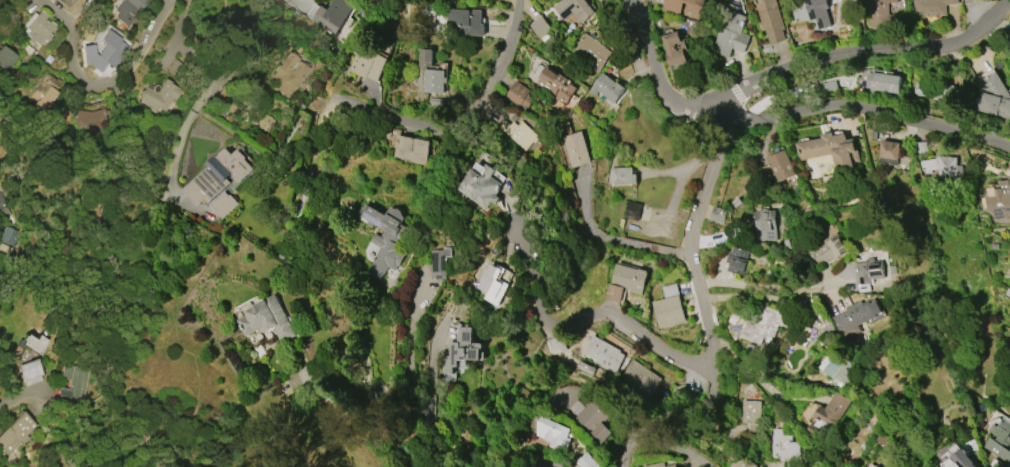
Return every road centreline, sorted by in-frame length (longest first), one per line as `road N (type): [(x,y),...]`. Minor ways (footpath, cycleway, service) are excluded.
road 1 (residential): [(1005,0),(972,34),(938,46),(823,60),(723,97),(715,114),(725,134),(689,246),(716,376),(710,400),(623,446),(623,466)]
road 2 (residential): [(1009,148),(856,104),(763,117),(687,106),(667,89),(627,0)]
road 3 (residential): [(716,376),(655,347),(615,316),(552,327),(541,319),(510,218)]
road 4 (residential): [(519,0),(499,70),(456,120),(426,130),(338,99)]
road 5 (residential): [(259,0),(179,132),(171,185),(178,204)]
road 6 (residential): [(43,0),(71,37),(72,71),(85,81),(102,81),(127,61),(150,38),(166,0)]
road 7 (residential): [(433,466),(410,376),(414,295)]

